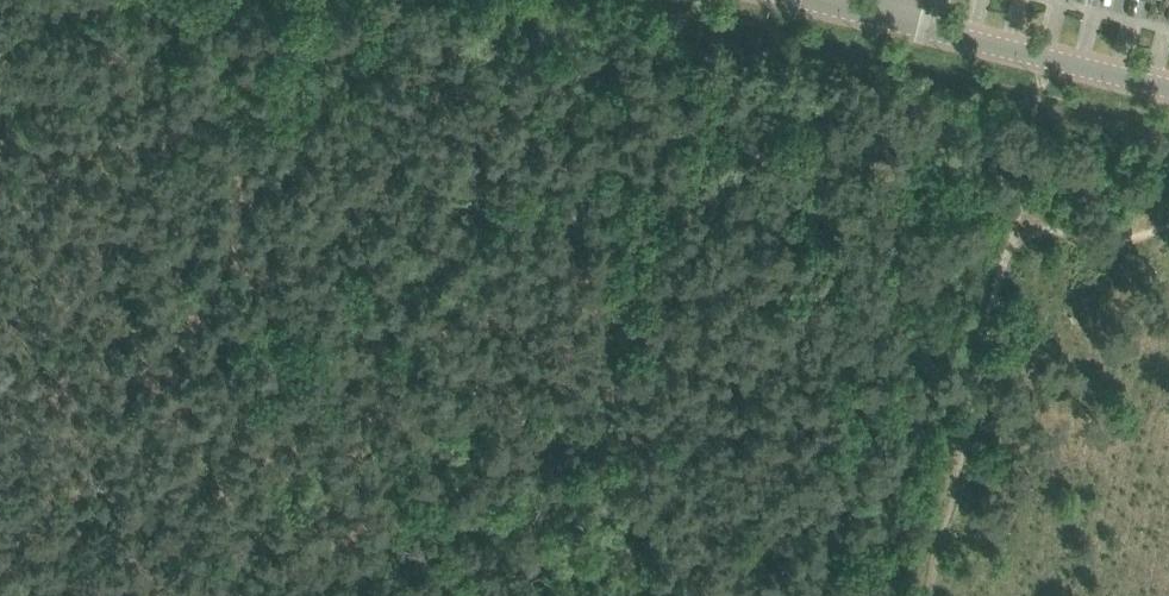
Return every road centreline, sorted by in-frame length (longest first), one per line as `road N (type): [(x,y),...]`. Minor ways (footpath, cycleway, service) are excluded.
road 1 (residential): [(1168,88),(897,21)]

